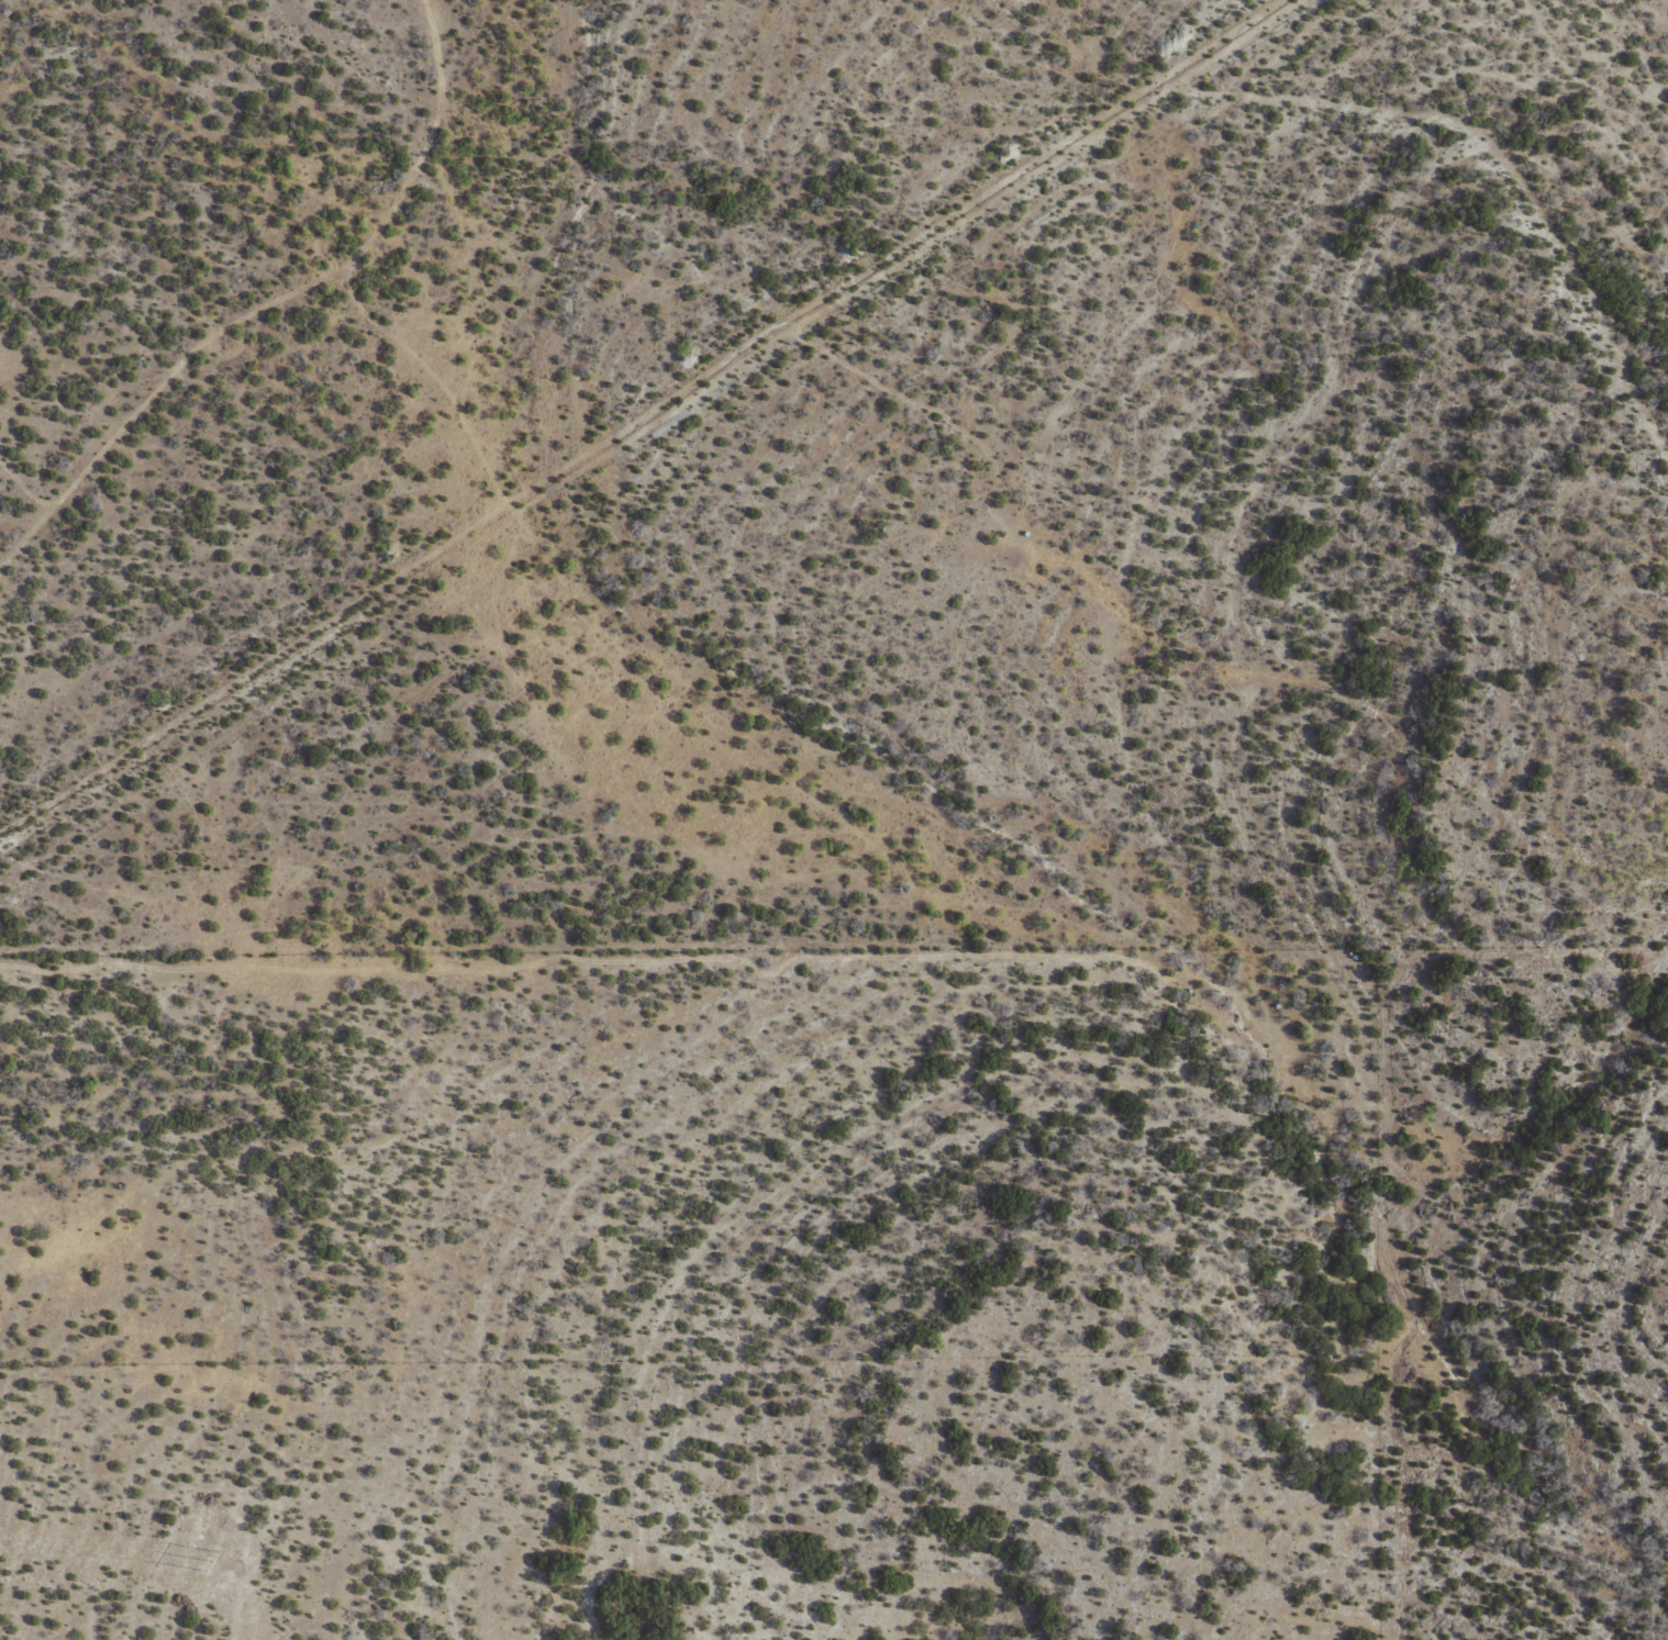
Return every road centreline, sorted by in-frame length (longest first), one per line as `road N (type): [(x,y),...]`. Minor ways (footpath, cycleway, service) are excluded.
road 1 (residential): [(323,1024),(309,850),(708,292),(712,169),(644,0)]

